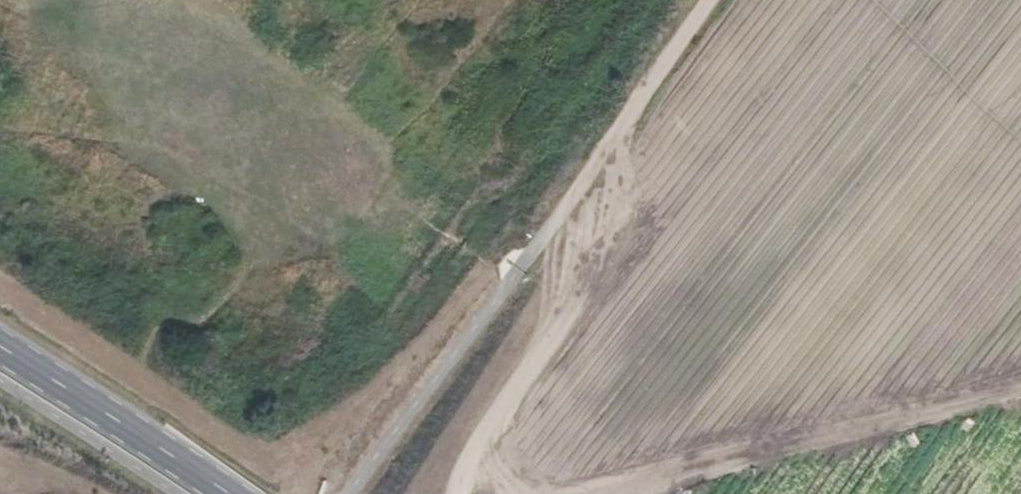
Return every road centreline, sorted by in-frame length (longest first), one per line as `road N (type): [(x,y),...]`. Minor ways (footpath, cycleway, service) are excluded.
road 1 (track): [(627,493),(1020,387)]
road 2 (track): [(450,493),(465,459),(585,281),(606,213),(606,149)]
road 3 (secondary): [(225,493),(0,348)]
road 4 (track): [(606,149),(714,0)]

